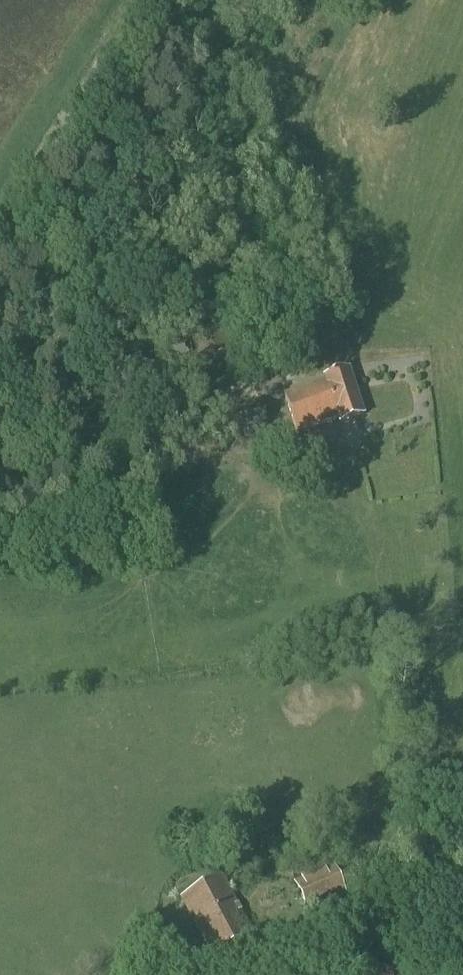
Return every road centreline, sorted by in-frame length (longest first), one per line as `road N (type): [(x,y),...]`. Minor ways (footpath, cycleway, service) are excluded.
road 1 (unclassified): [(0,224),(143,0)]

